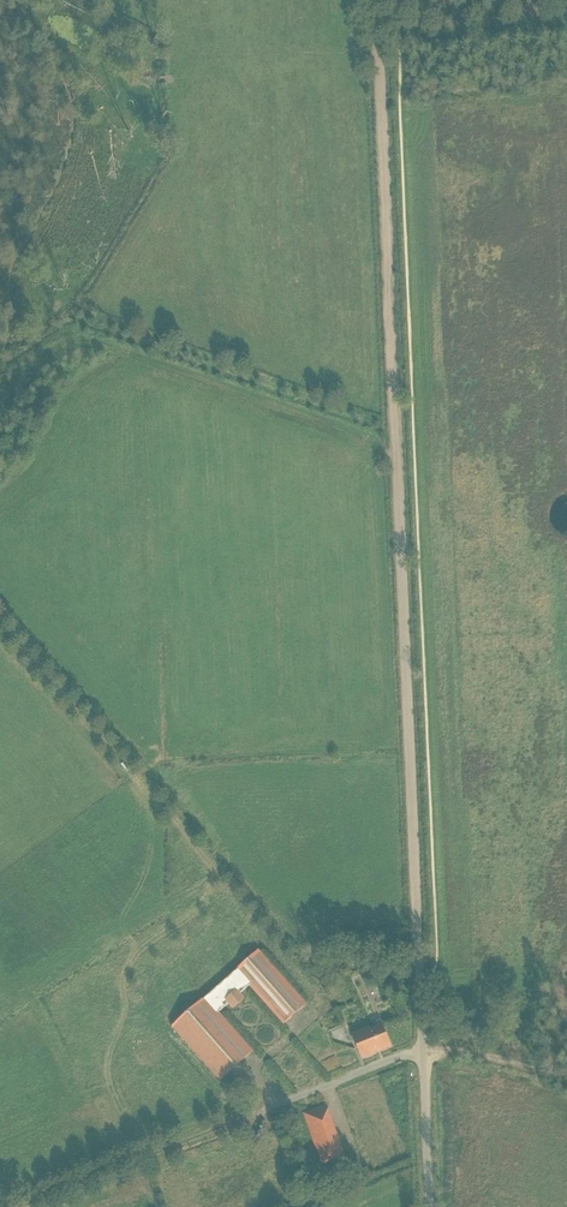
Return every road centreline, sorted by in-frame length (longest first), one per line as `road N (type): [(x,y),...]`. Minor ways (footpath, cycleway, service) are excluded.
road 1 (track): [(422,997),(377,0)]
road 2 (unclassified): [(429,1206),(422,1056)]

